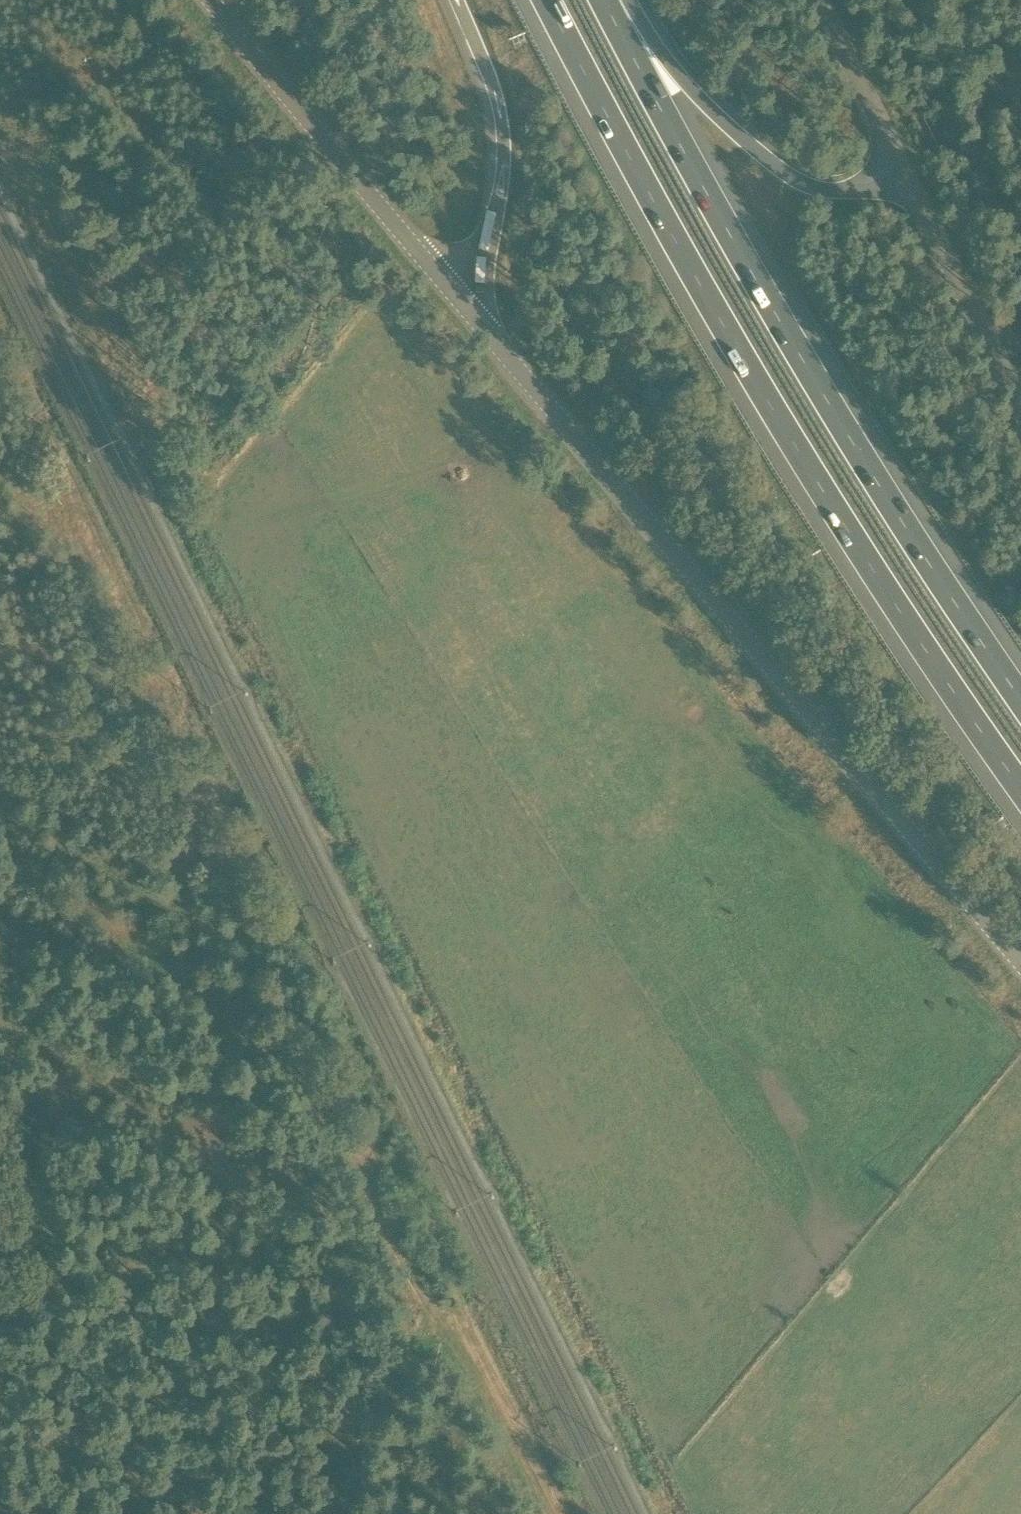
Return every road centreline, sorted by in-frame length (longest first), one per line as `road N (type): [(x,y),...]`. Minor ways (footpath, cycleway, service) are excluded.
road 1 (motorway): [(547,0),(686,265),(821,489),(1020,789)]
road 2 (tertiary): [(1020,968),(450,287)]
road 3 (motorway): [(1020,700),(876,481),(605,3)]
road 4 (tertiary): [(450,287),(206,0)]
road 5 (motorway): [(902,181),(833,193),(796,181),(727,126),(605,3)]
road 6 (motorway): [(457,0),(496,95),(504,166),(490,239),(450,287)]
road 7 (tertiary): [(1020,401),(902,181)]
road 8 (tertiary): [(902,181),(815,0)]

